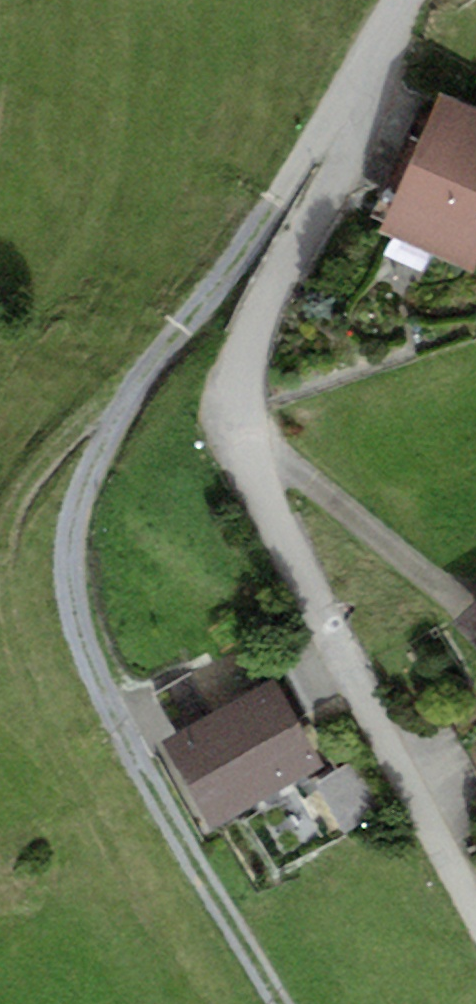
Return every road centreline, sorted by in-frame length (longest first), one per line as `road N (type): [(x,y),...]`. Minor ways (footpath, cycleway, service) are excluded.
road 1 (track): [(382,62),(325,123),(228,274),(144,376),(108,435),(73,539),(86,643),(177,833),(273,1003)]
road 2 (residential): [(407,0),(253,317),(233,408),(254,485),(475,900)]

